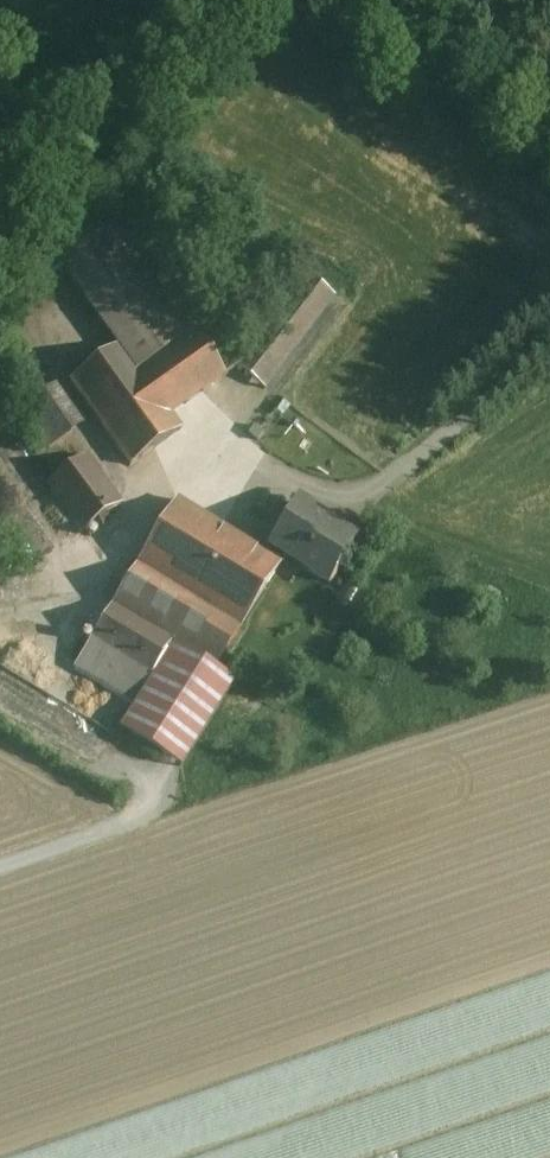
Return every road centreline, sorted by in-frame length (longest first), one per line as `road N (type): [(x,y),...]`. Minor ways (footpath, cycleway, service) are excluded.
road 1 (unclassified): [(549,346),(390,480),(354,497),(202,458)]
road 2 (unclassified): [(0,299),(33,360),(126,488),(202,458)]

